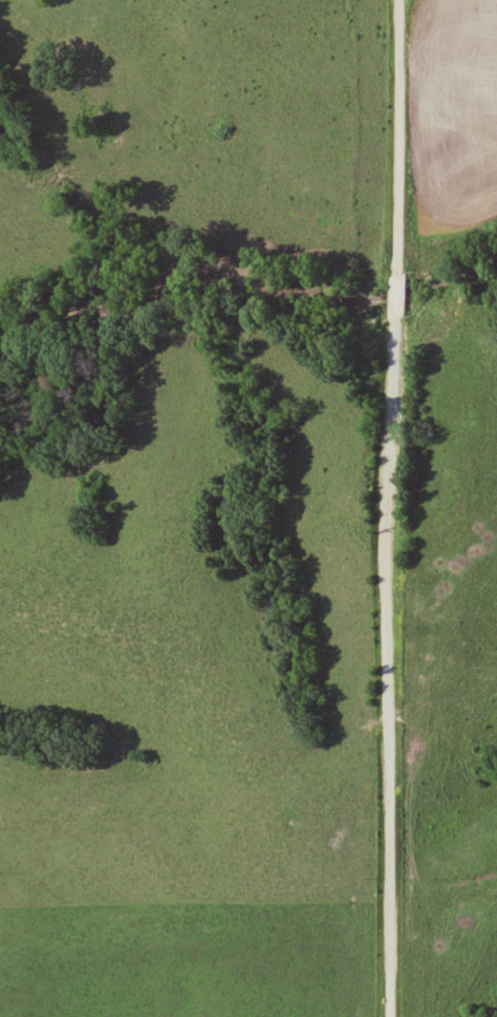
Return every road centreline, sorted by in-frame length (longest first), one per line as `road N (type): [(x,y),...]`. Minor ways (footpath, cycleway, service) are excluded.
road 1 (residential): [(393,1016),(389,552),(400,0)]

